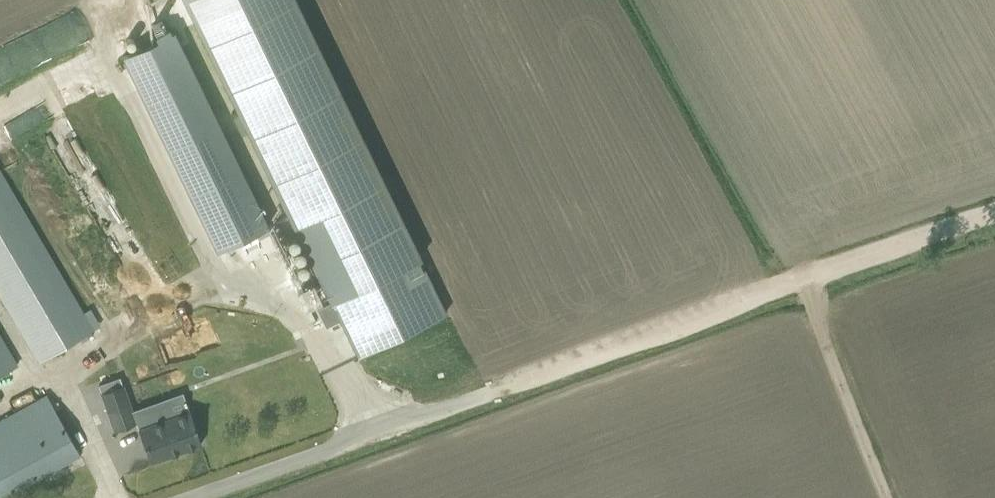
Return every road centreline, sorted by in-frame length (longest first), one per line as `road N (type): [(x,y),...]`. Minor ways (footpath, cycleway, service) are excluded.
road 1 (unclassified): [(172,497),(751,297)]
road 2 (track): [(751,297),(994,216)]

